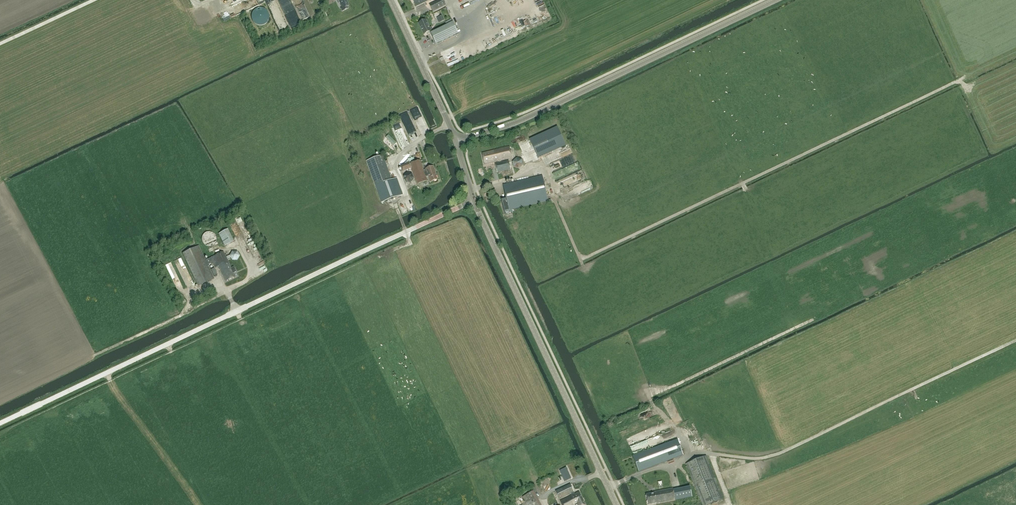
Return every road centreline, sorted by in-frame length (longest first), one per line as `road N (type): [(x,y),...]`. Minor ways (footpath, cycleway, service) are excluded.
road 1 (unclassified): [(0,424),(473,201)]
road 2 (tertiary): [(455,139),(536,113),(775,0)]
road 3 (tertiary): [(616,504),(473,201)]
road 4 (tertiary): [(455,139),(391,0)]

